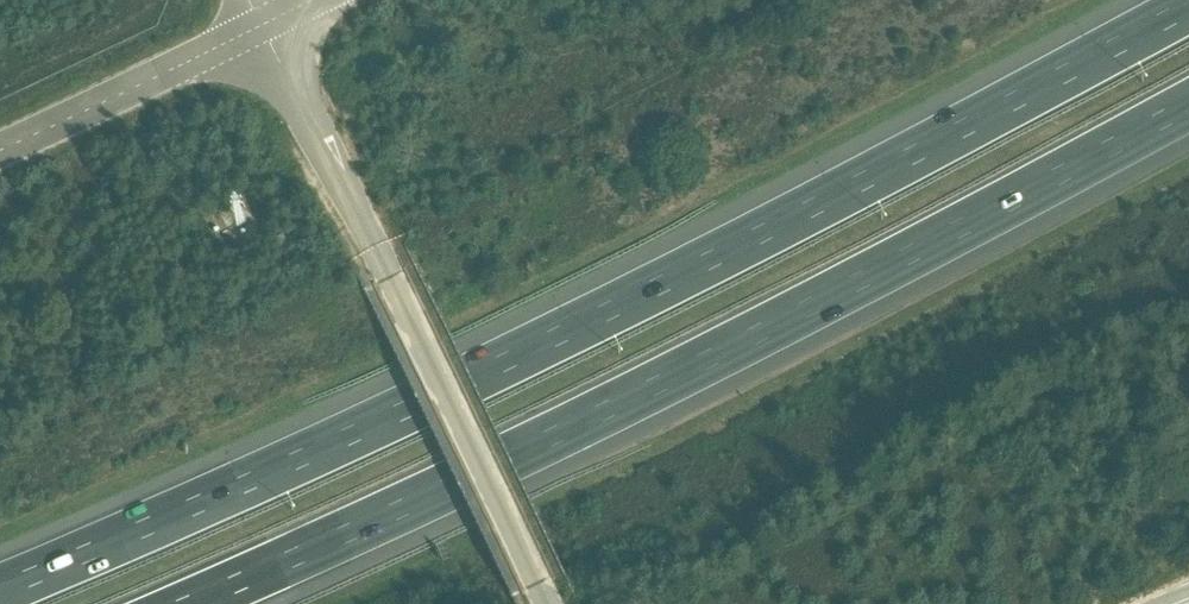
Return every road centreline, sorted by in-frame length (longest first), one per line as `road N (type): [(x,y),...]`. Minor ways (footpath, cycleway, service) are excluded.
road 1 (motorway): [(1188,7),(675,278),(352,436),(0,590)]
road 2 (motorway): [(191,603),(716,358),(1188,105)]

